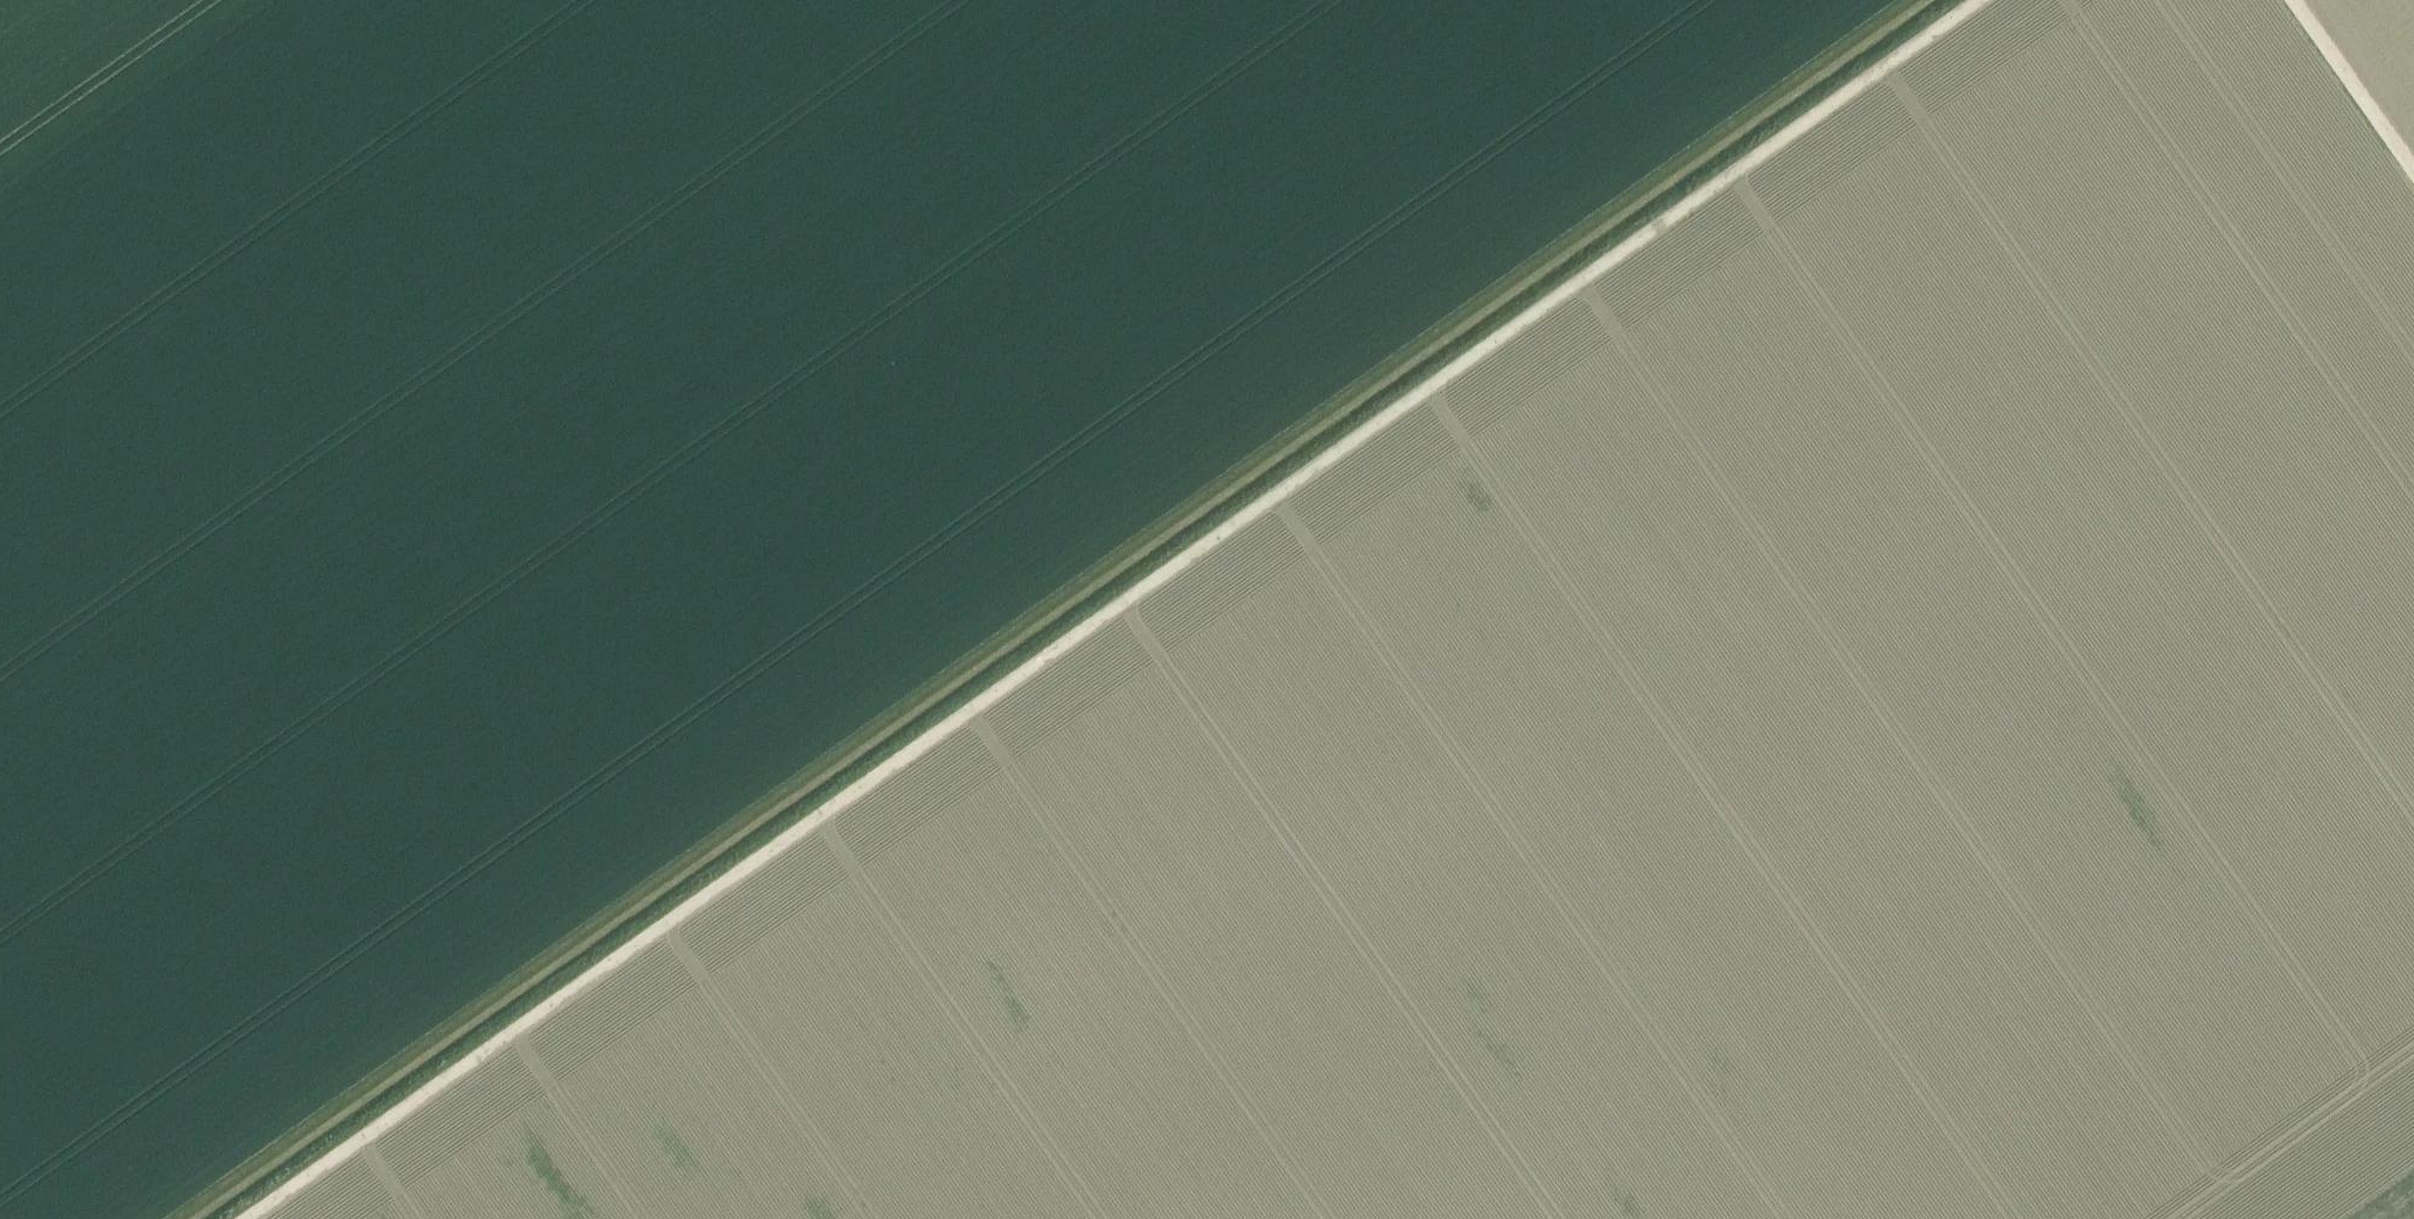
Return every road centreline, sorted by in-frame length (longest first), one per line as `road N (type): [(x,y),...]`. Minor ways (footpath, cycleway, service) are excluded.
road 1 (track): [(1983,0),(246,1218)]
road 2 (track): [(2413,172),(2293,0)]

